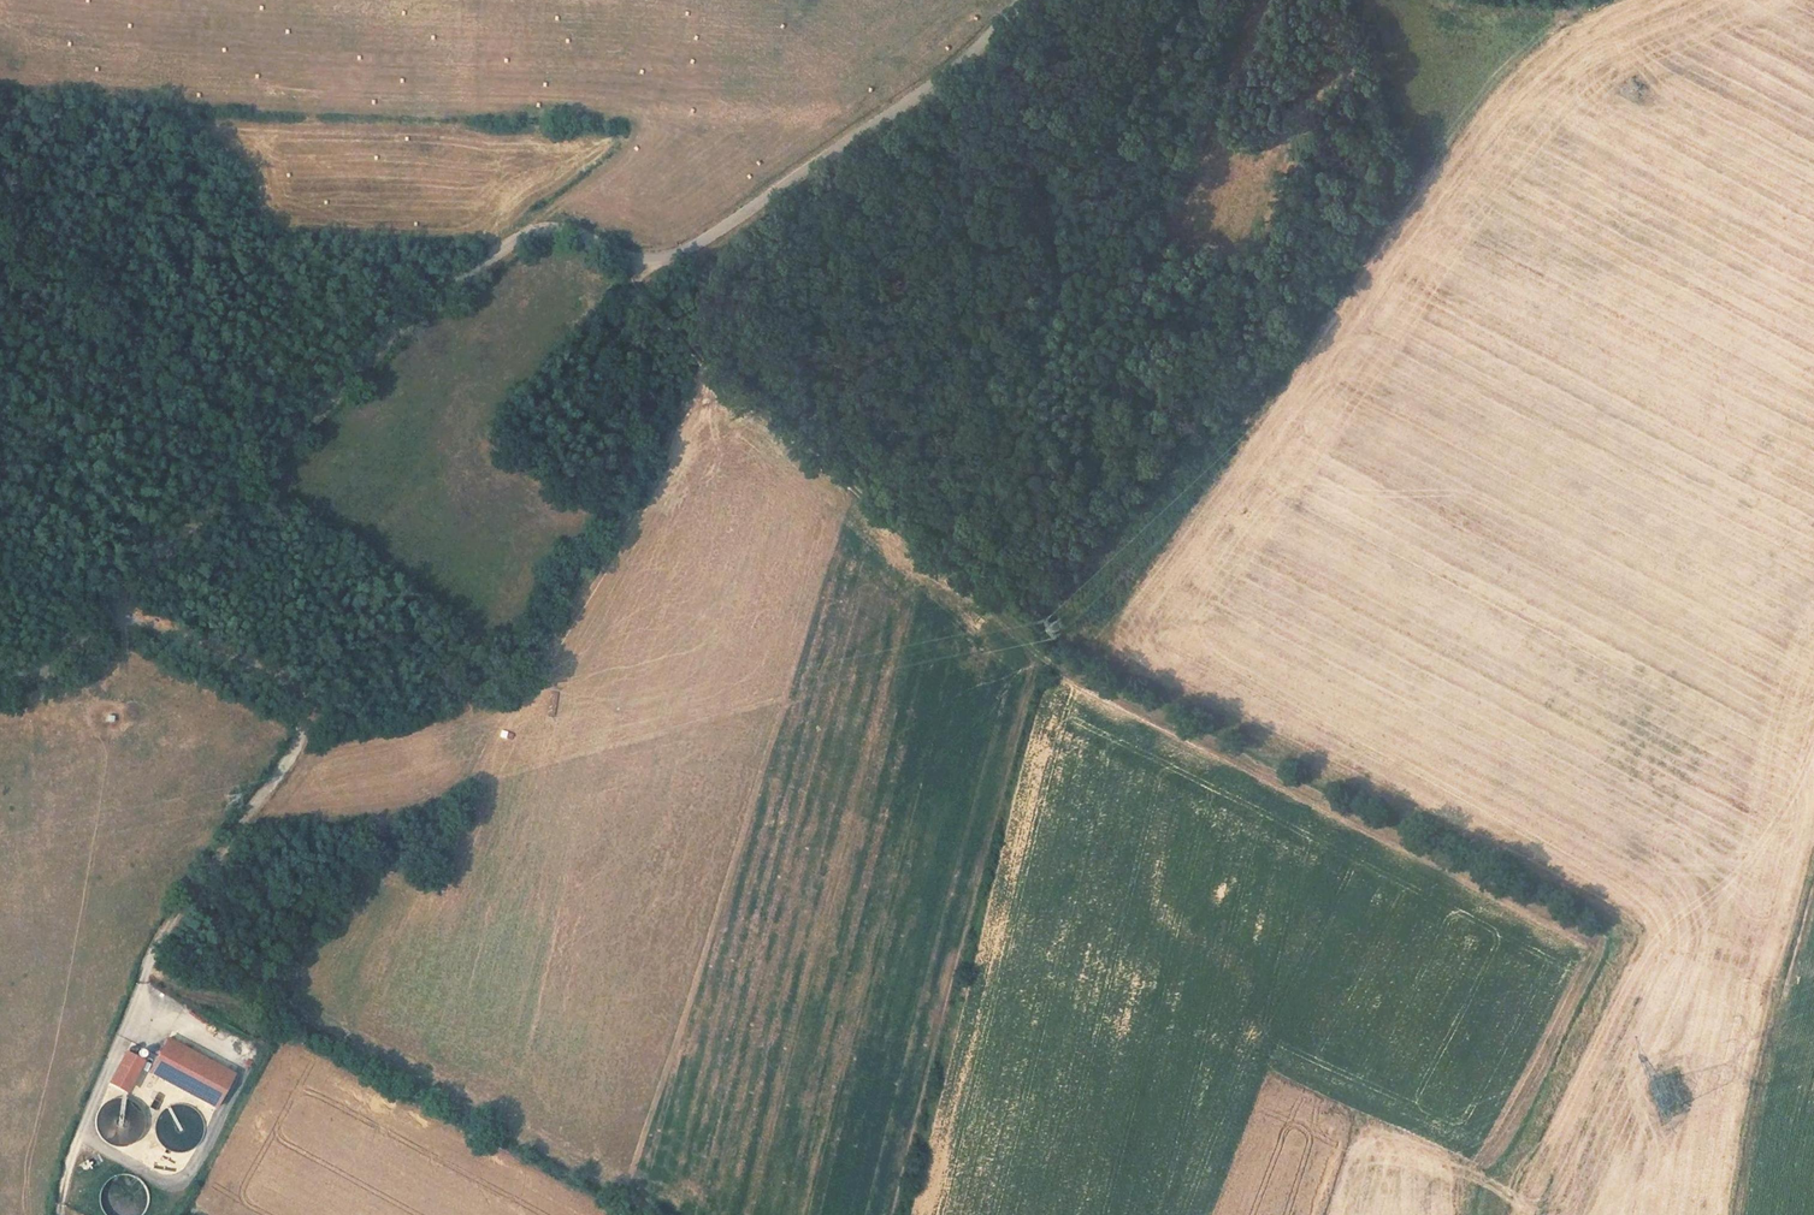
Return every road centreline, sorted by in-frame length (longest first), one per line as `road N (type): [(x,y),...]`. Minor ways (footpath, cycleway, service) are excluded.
road 1 (unclassified): [(0,691),(32,679),(150,575),(496,255),(546,234),(630,262),(664,262),(705,245),(894,114),(1031,0)]
road 2 (track): [(1788,990),(1639,936),(1181,698),(1109,651),(1117,615),(1325,324)]
road 3 (track): [(117,604),(292,689),(303,708),(304,732),(157,951),(90,1103),(60,1214)]
road 4 (track): [(1739,1214),(1813,879)]
road 5 (track): [(172,1214),(180,1196),(169,1171),(92,1133)]

